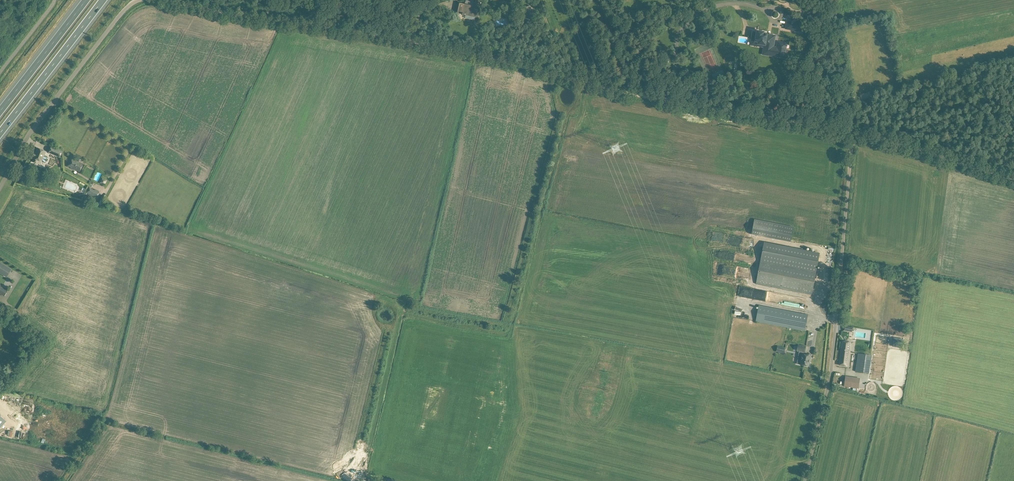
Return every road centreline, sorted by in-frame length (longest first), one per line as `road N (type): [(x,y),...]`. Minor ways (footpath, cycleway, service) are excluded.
road 1 (unclassified): [(805,480),(833,354),(853,135),(1013,180)]
road 2 (track): [(581,82),(853,135)]
road 3 (track): [(322,28),(581,82)]
road 4 (unclassified): [(0,190),(35,130),(135,1)]
road 5 (track): [(151,0),(322,28)]
road 6 (motorway): [(0,135),(103,0)]
road 7 (motorway): [(86,0),(0,110)]

